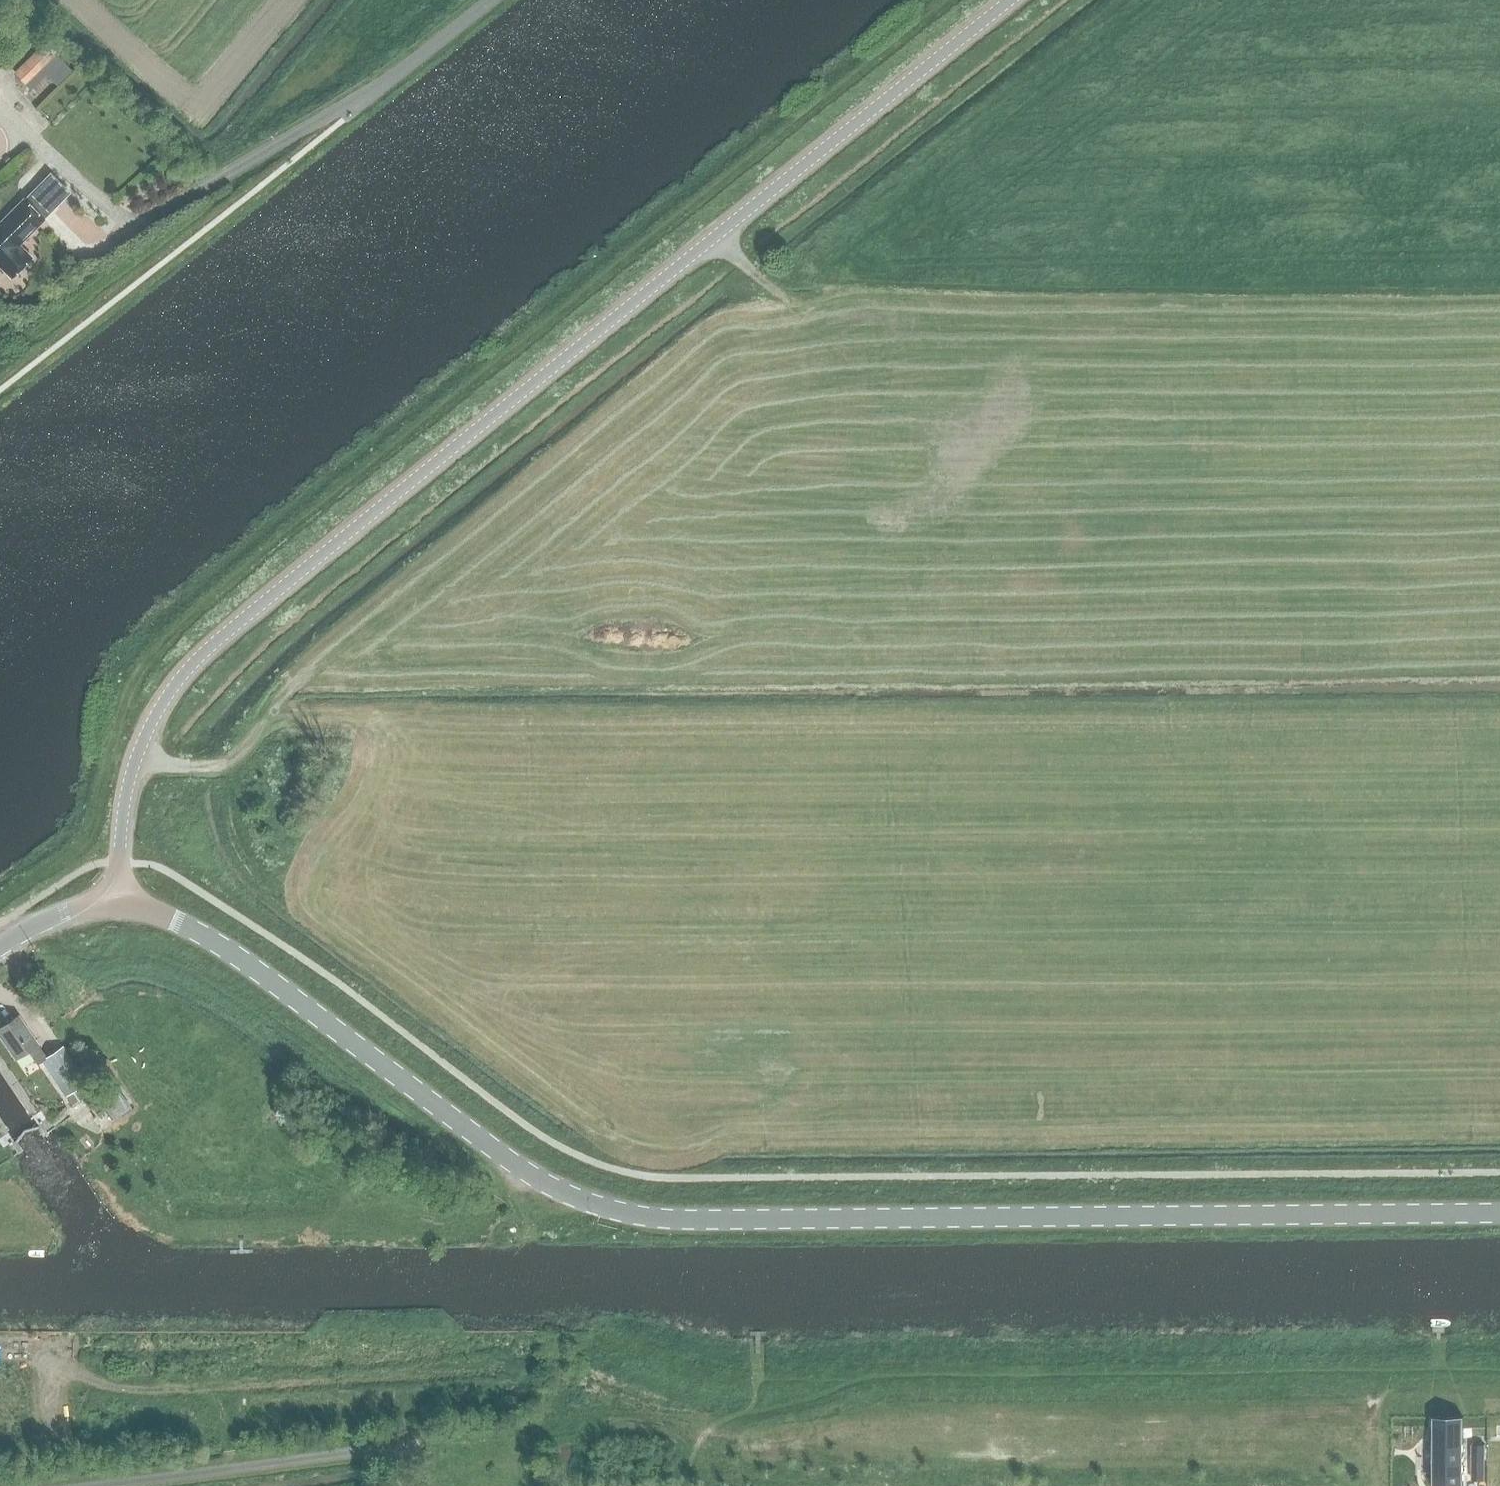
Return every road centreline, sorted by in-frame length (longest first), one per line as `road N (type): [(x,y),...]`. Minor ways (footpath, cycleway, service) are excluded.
road 1 (tertiary): [(1499,1214),(678,1222),(623,1216),(535,1178),(180,922),(116,899)]
road 2 (tertiary): [(116,899),(130,777),(159,706),(190,664),(532,379),(1010,0)]
road 3 (unclassified): [(356,103),(200,190)]
road 4 (tertiary): [(0,943),(66,908),(116,899)]

